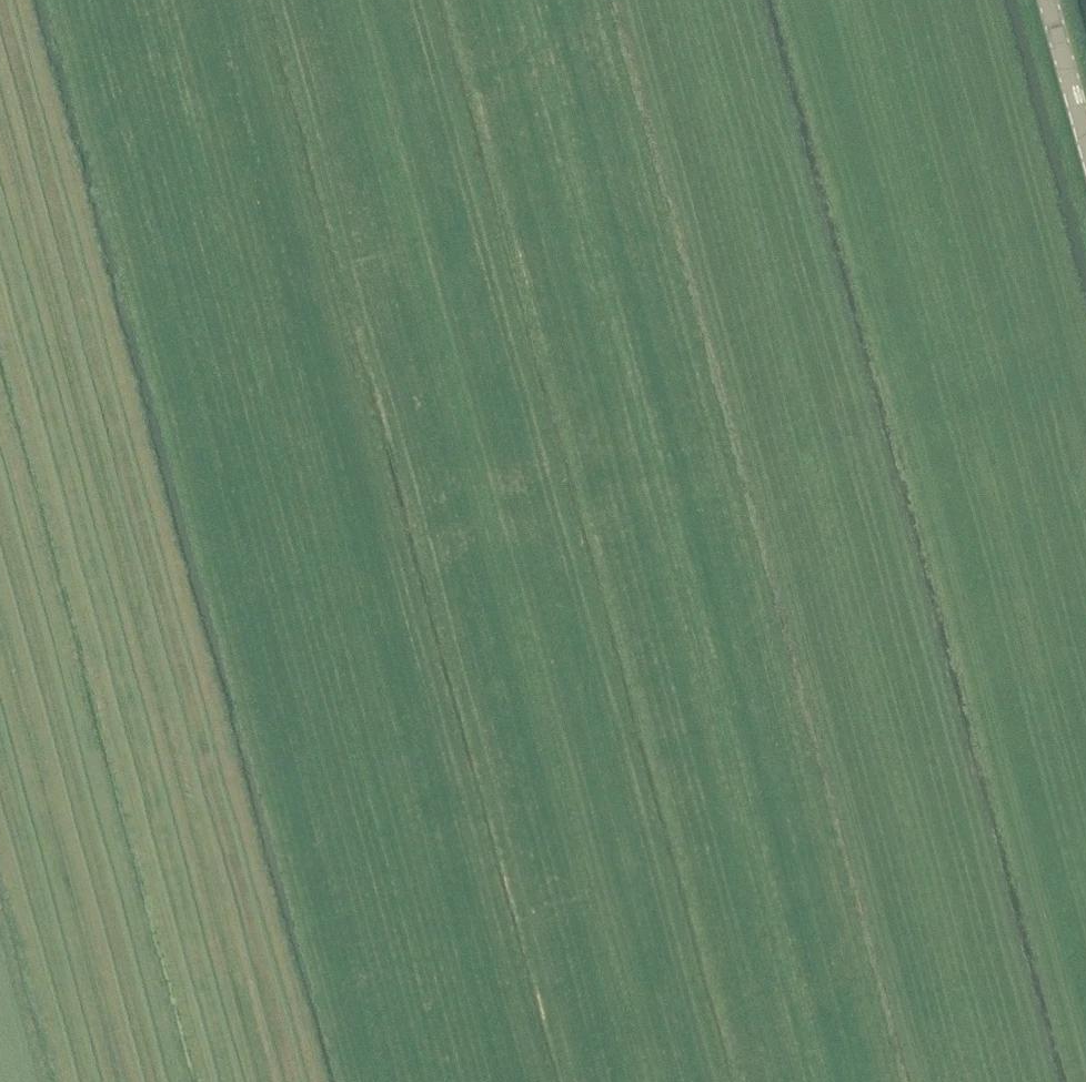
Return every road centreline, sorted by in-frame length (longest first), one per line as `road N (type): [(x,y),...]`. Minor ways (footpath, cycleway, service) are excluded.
road 1 (unclassified): [(1085,138),(1048,0)]

